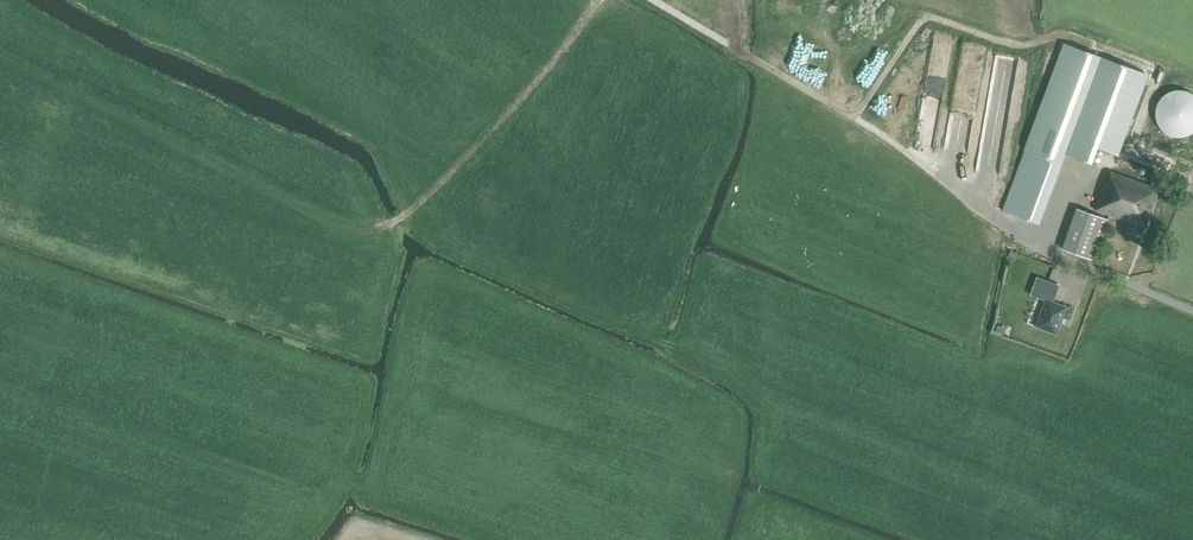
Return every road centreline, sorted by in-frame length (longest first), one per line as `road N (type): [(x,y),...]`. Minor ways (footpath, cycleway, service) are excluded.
road 1 (track): [(0,55),(305,211),(373,228),(406,216),(601,0)]
road 2 (track): [(652,0),(867,125),(948,189),(1049,250)]

